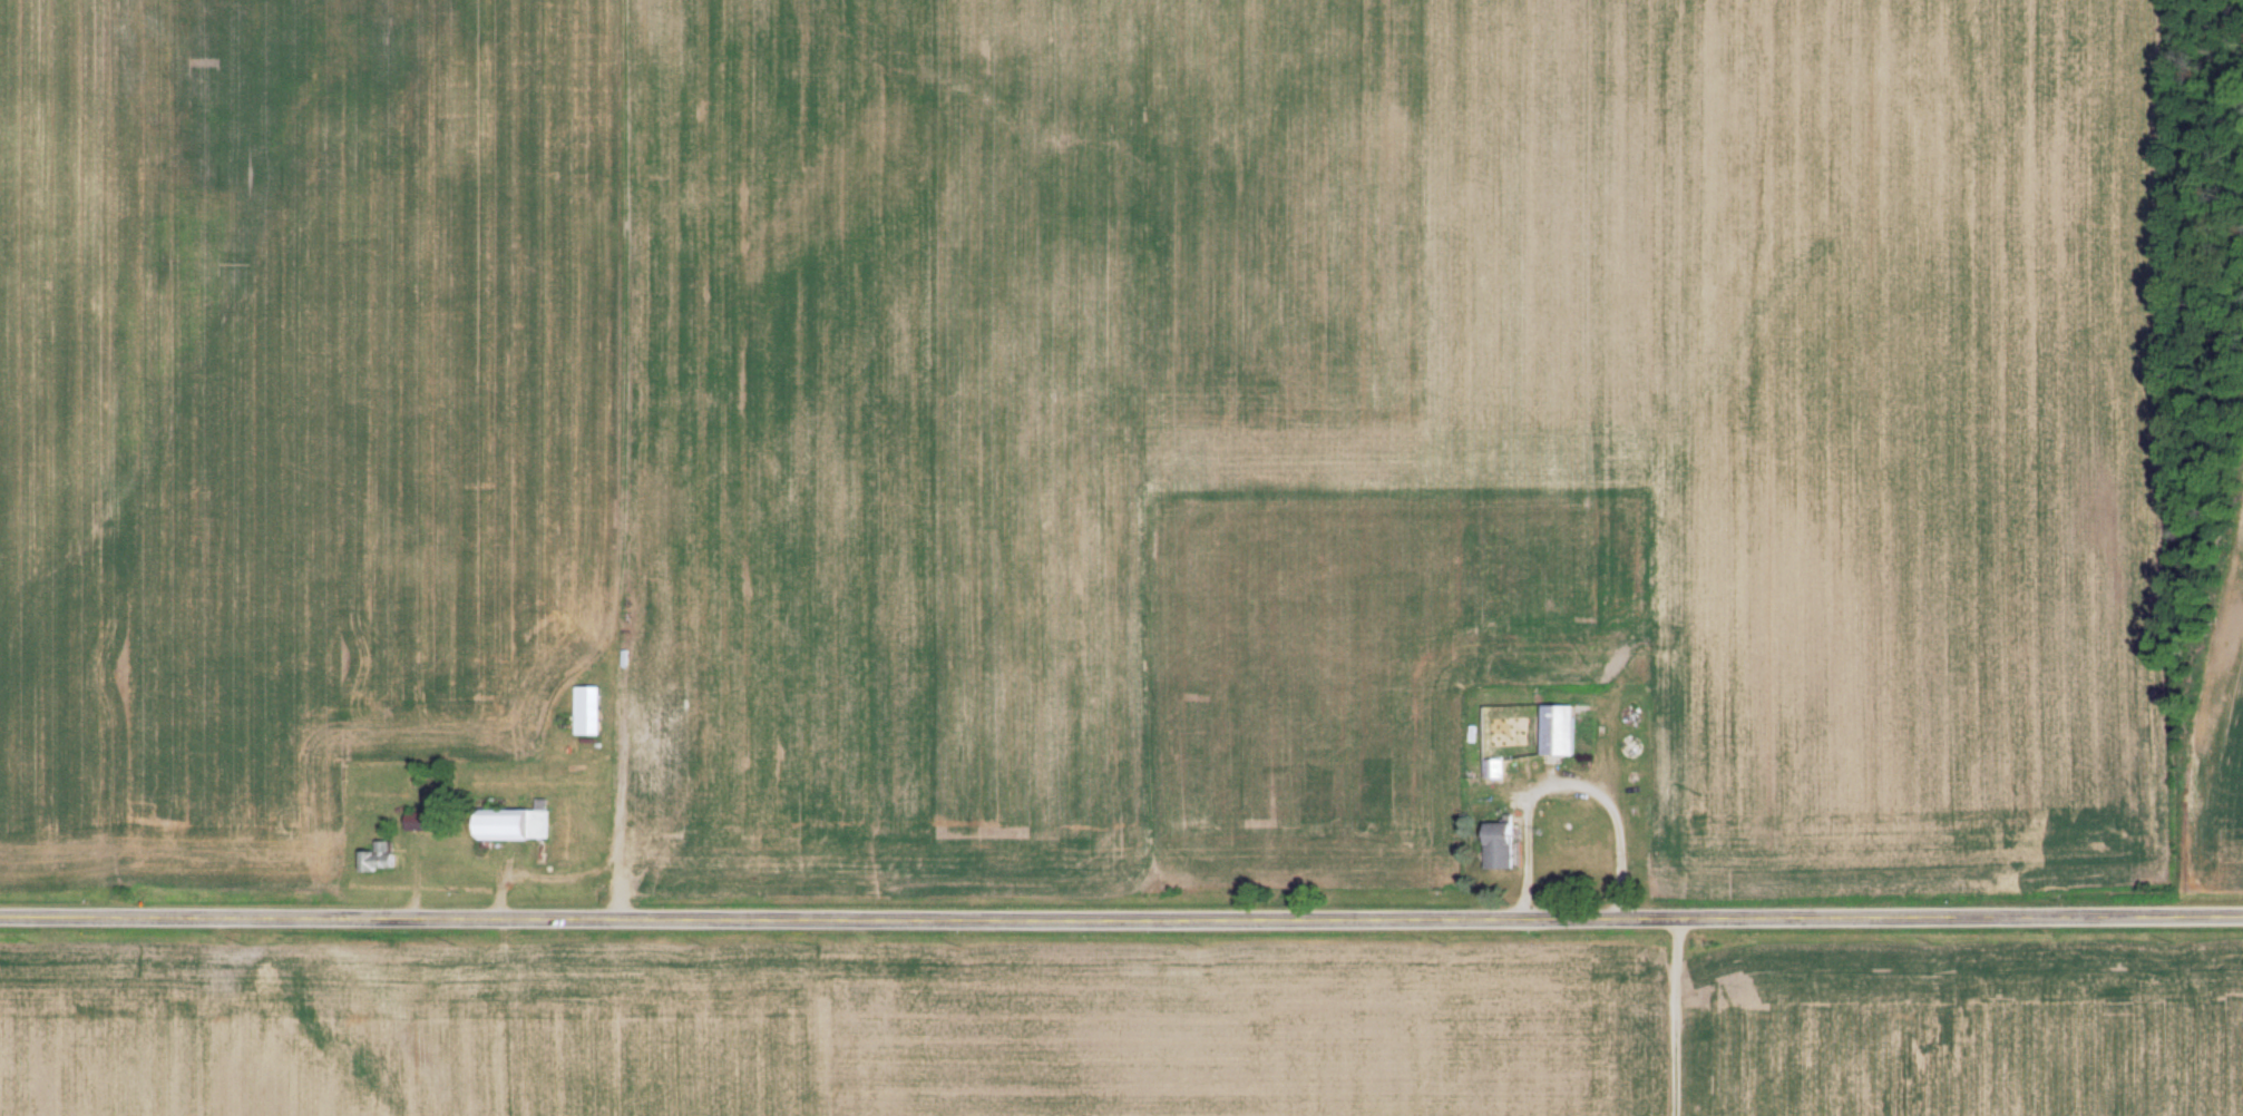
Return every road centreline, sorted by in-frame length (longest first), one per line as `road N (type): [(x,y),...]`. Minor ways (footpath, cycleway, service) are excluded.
road 1 (tertiary): [(2242,916),(0,918)]

